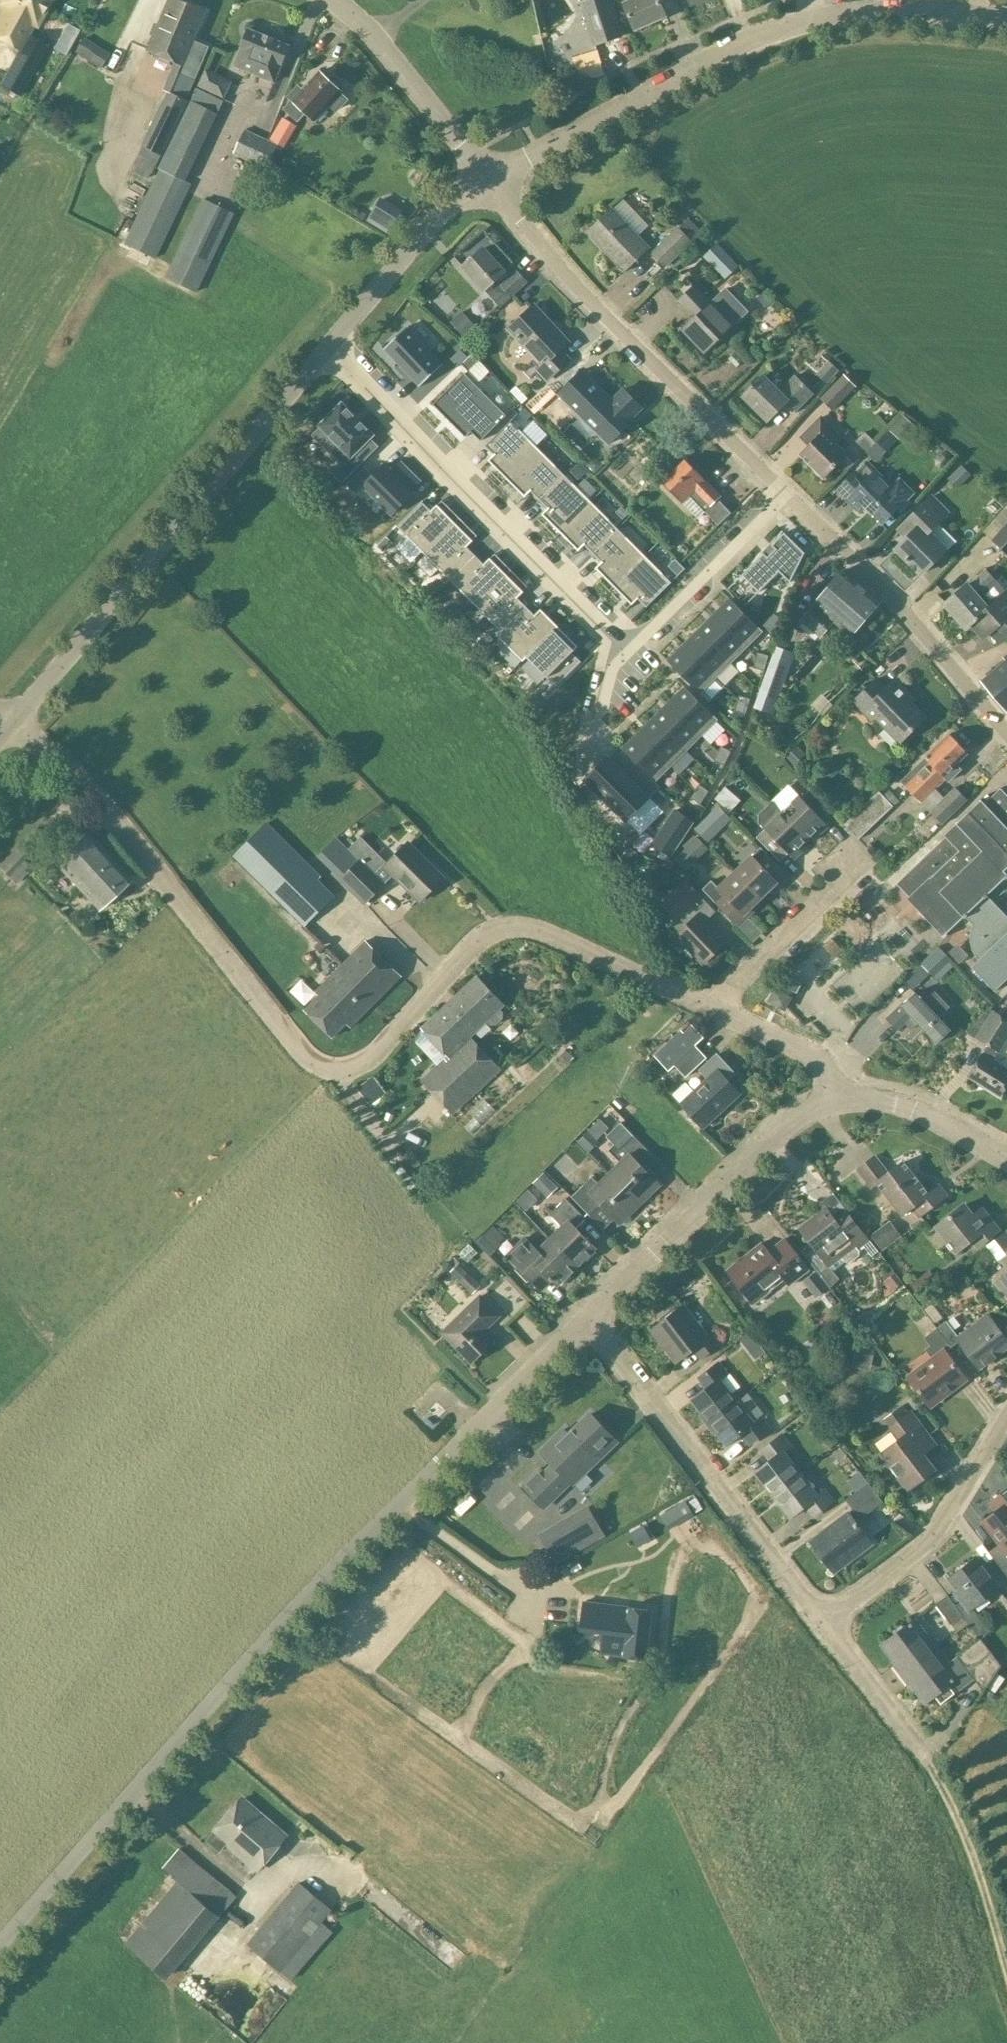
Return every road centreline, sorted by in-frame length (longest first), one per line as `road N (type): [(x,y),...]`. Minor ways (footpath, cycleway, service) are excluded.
road 1 (residential): [(711,1009),(547,934),(497,933),(478,944),(379,1059),(353,1070),(325,1067),(302,1054),(91,796),(10,722)]
road 2 (unclassified): [(0,1946),(317,1587),(439,1464)]
road 3 (residential): [(1006,19),(866,10),(794,23),(715,54),(486,179)]
road 4 (residential): [(10,722),(330,347)]
road 5 (residential): [(787,495),(576,288),(486,179)]
road 6 (residential): [(630,650),(330,347)]
road 7 (residential): [(822,1624),(588,1316)]
road 8 (residential): [(588,1316),(784,1126),(834,1105)]
road 9 (residential): [(1006,735),(895,601),(787,495)]
road 10 (residential): [(822,1624),(934,1536),(1006,1417)]
road 11 (residential): [(486,179),(385,53),(329,0)]
road 12 (residential): [(330,347),(420,240),(486,179)]
road 13 (residential): [(630,650),(787,495)]
road 14 (track): [(927,1759),(965,1832),(1006,1964)]
road 15 (residential): [(439,1464),(588,1316)]
road 16 (residential): [(711,1009),(849,874)]
road 17 (residential): [(1006,1158),(922,1112),(879,1099),(834,1105)]
road 18 (residential): [(927,1759),(822,1624)]
road 19 (residential): [(834,1105),(816,1057),(711,1009)]

